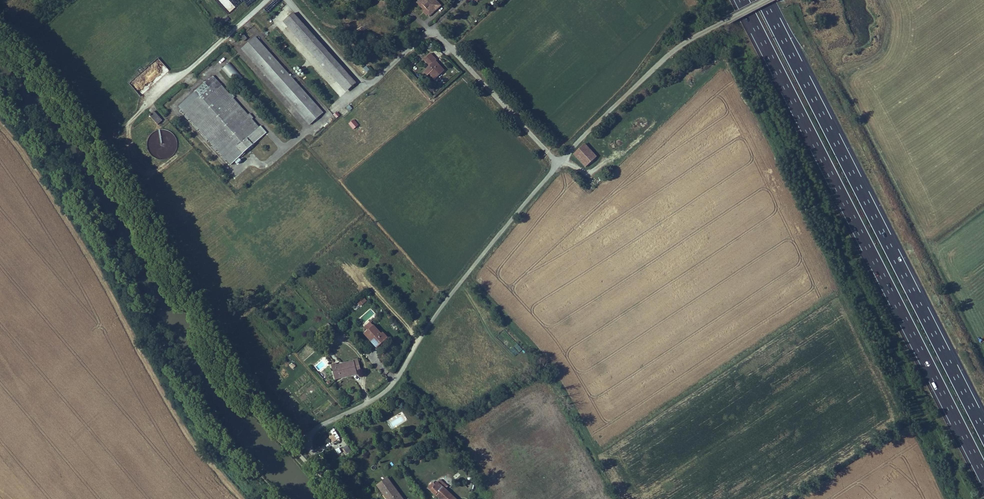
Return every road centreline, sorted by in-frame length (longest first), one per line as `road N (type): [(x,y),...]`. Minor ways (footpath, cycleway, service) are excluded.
road 1 (motorway): [(741,0),(983,474)]
road 2 (motorway): [(983,431),(763,0)]
road 3 (unclassified): [(347,498),(308,452),(311,434),(393,384),(437,309),(560,160)]
road 4 (unclassified): [(365,83),(430,31),(560,160)]
road 5 (unclassified): [(560,160),(679,45),(764,0)]

